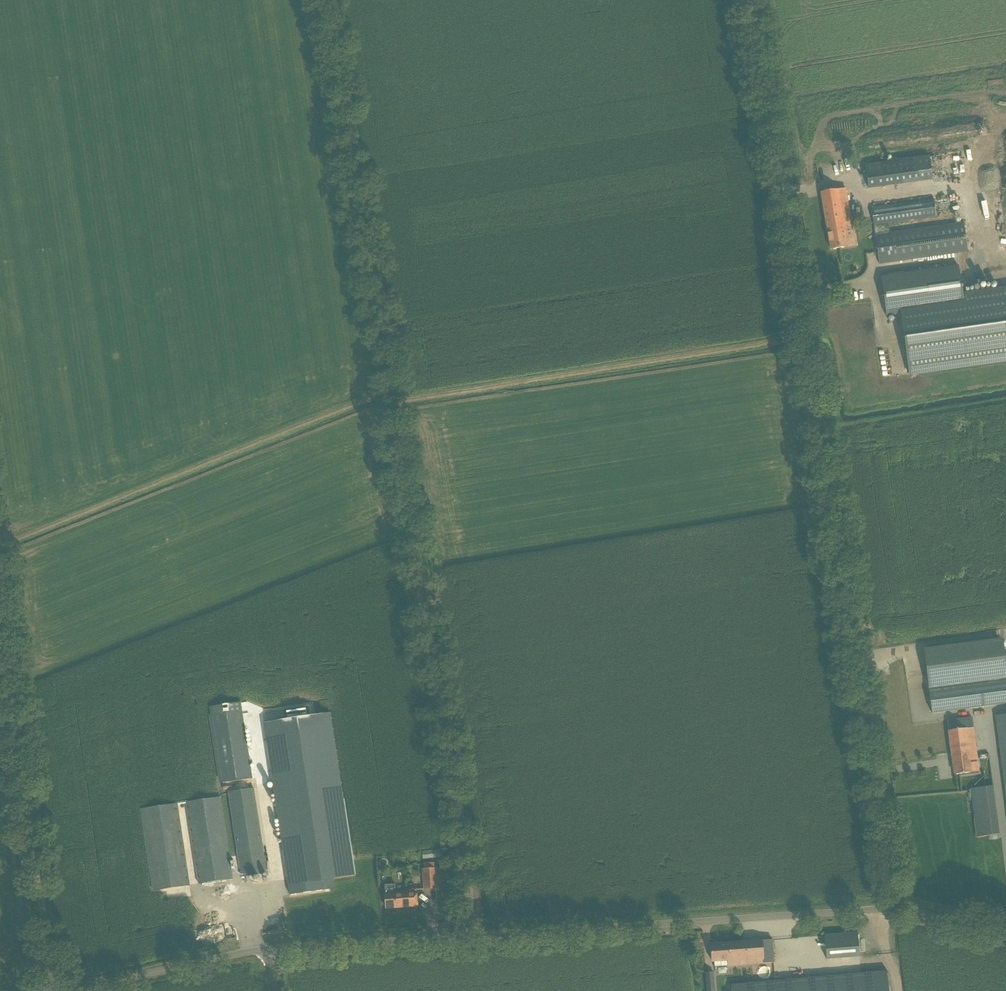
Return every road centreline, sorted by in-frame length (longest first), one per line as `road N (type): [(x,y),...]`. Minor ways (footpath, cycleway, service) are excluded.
road 1 (track): [(477,939),(331,0)]
road 2 (unclassified): [(897,910),(750,0)]
road 3 (unclassified): [(269,950),(897,910)]
road 4 (track): [(53,990),(0,616)]
road 5 (unclassified): [(269,950),(60,990)]

